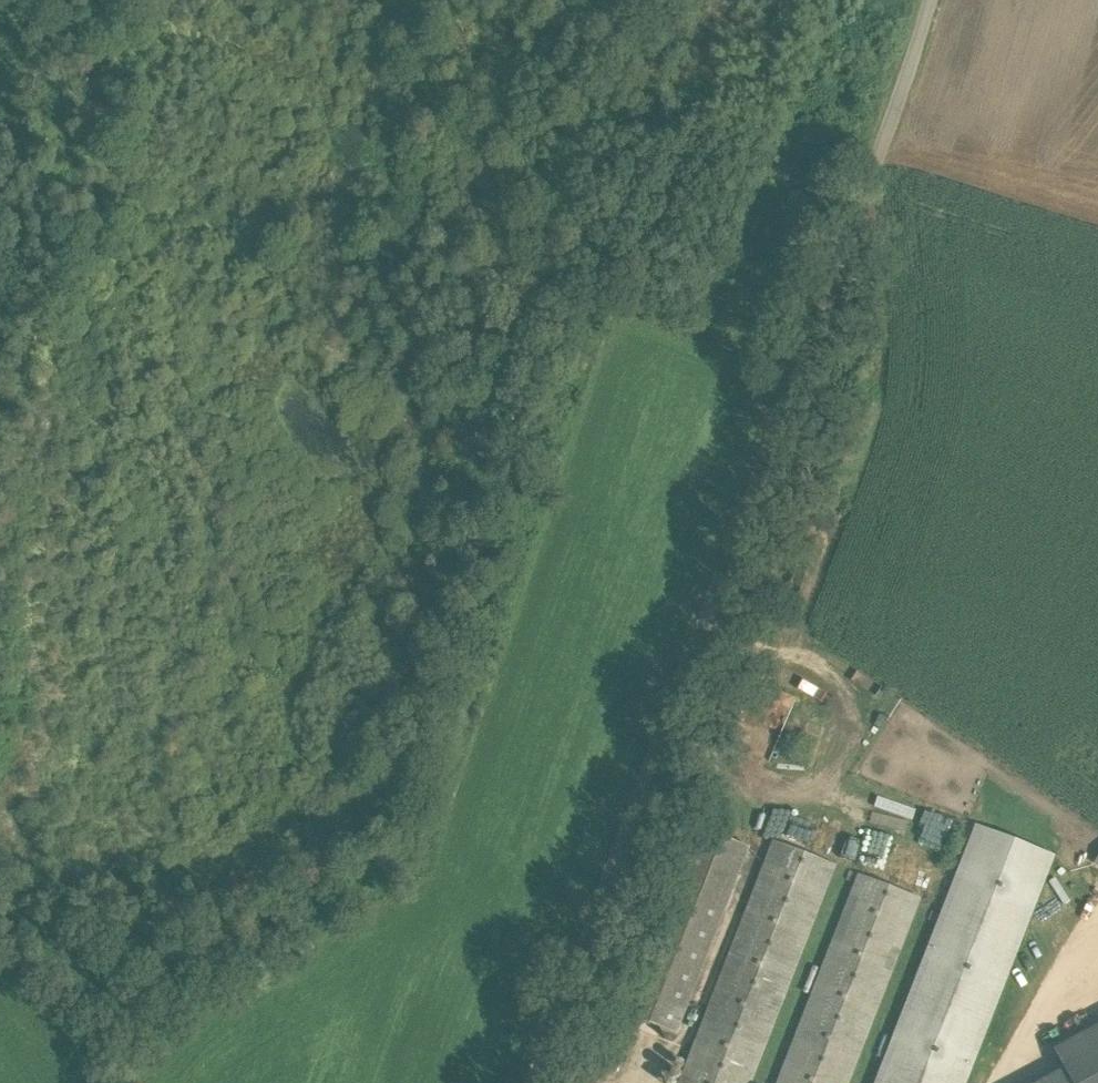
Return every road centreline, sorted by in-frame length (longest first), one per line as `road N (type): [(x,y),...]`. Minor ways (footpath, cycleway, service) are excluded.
road 1 (unclassified): [(929,0),(902,98),(541,1082)]

